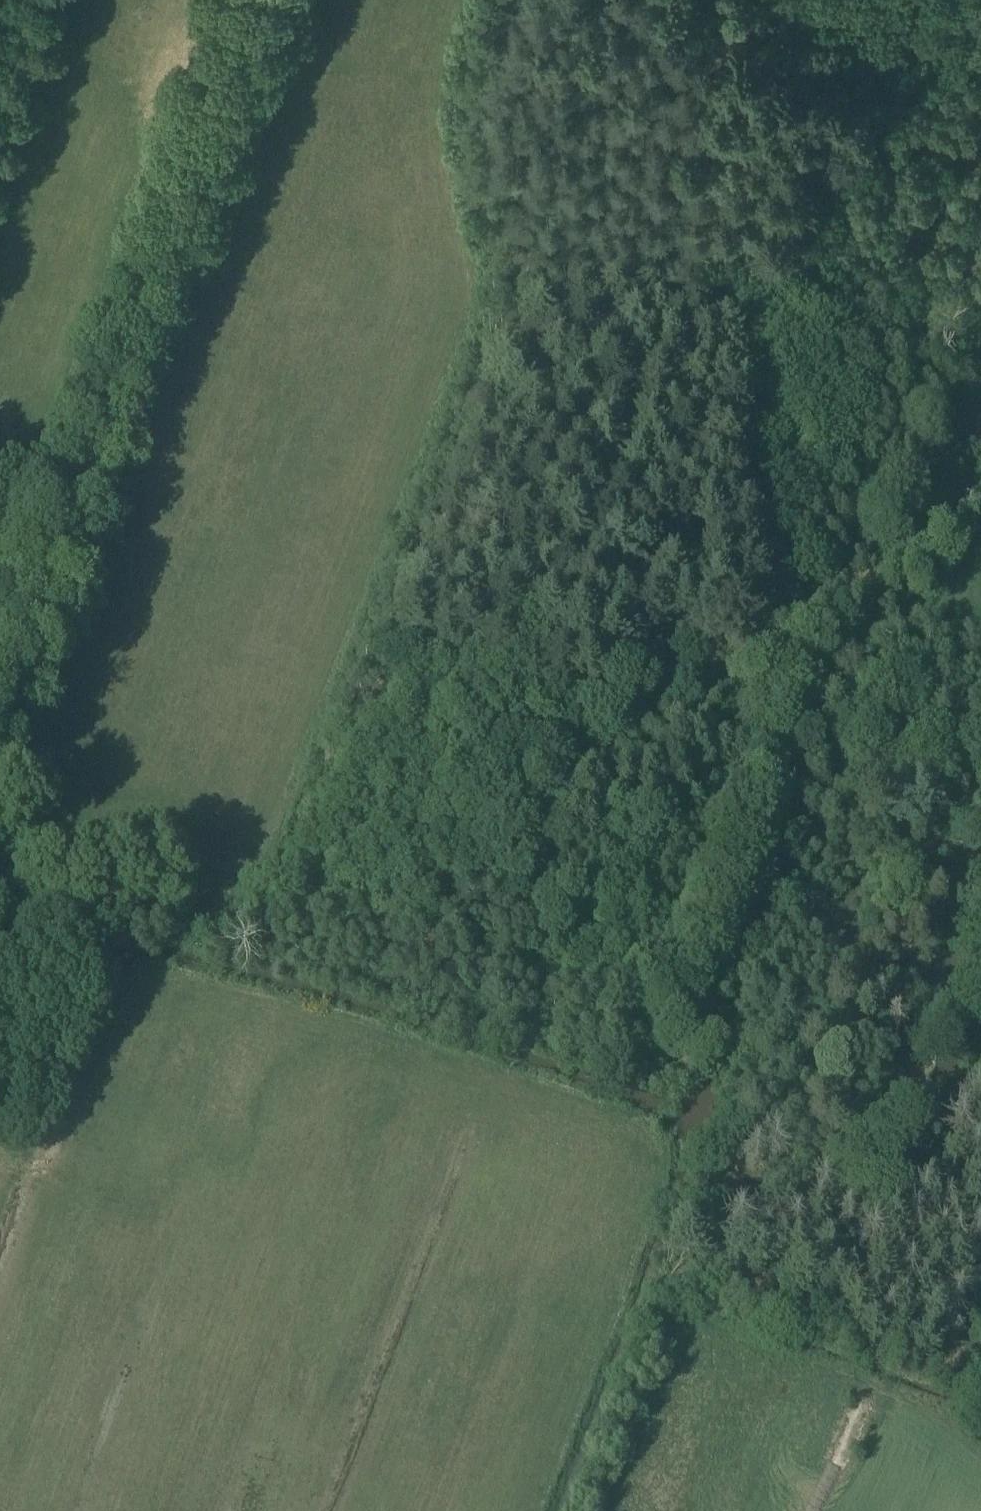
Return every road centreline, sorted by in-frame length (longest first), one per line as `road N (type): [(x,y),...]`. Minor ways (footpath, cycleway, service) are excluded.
road 1 (track): [(0,728),(258,0)]

